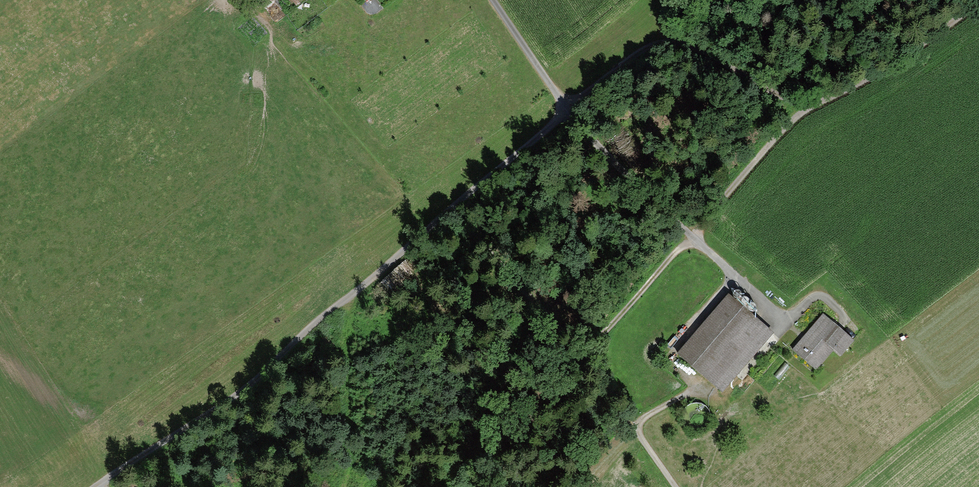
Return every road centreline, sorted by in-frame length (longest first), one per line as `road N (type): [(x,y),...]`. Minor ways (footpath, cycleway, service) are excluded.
road 1 (track): [(98,486),(263,377),(491,173),(661,42),(691,41),(738,65),(789,116)]
road 2 (unclassified): [(494,0),(571,110),(732,275),(673,345),(670,359),(691,391),(636,427)]
road 3 (track): [(691,233),(789,116),(907,59),(978,2)]
road 4 (track): [(675,486),(548,306)]
road 5 (track): [(347,486),(361,286)]
road 6 (track): [(732,275),(785,319),(809,298),(826,299),(841,315)]

